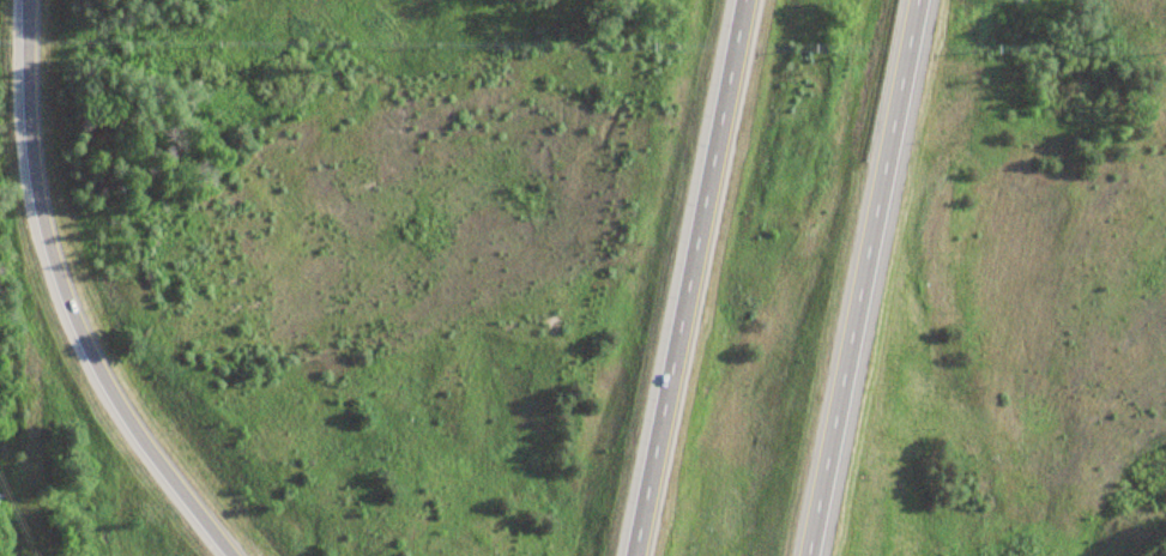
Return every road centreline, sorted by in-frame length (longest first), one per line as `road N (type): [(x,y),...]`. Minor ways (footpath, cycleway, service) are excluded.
road 1 (motorway): [(26,0),(30,150),(55,268),(109,393),(232,555)]
road 2 (motorway): [(806,555),(917,0)]
road 3 (motorway): [(745,0),(635,555)]

